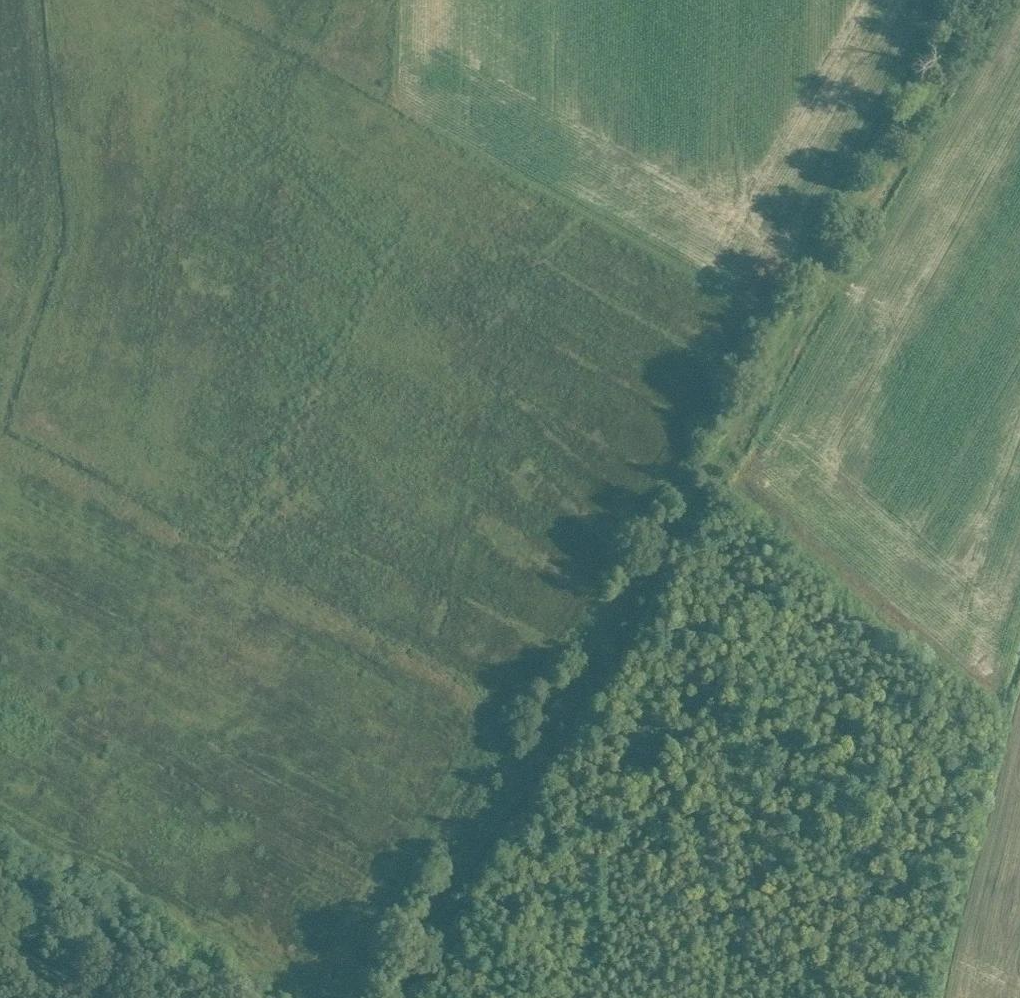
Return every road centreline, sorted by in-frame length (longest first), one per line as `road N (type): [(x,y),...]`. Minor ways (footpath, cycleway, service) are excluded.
road 1 (track): [(395,997),(981,0)]

